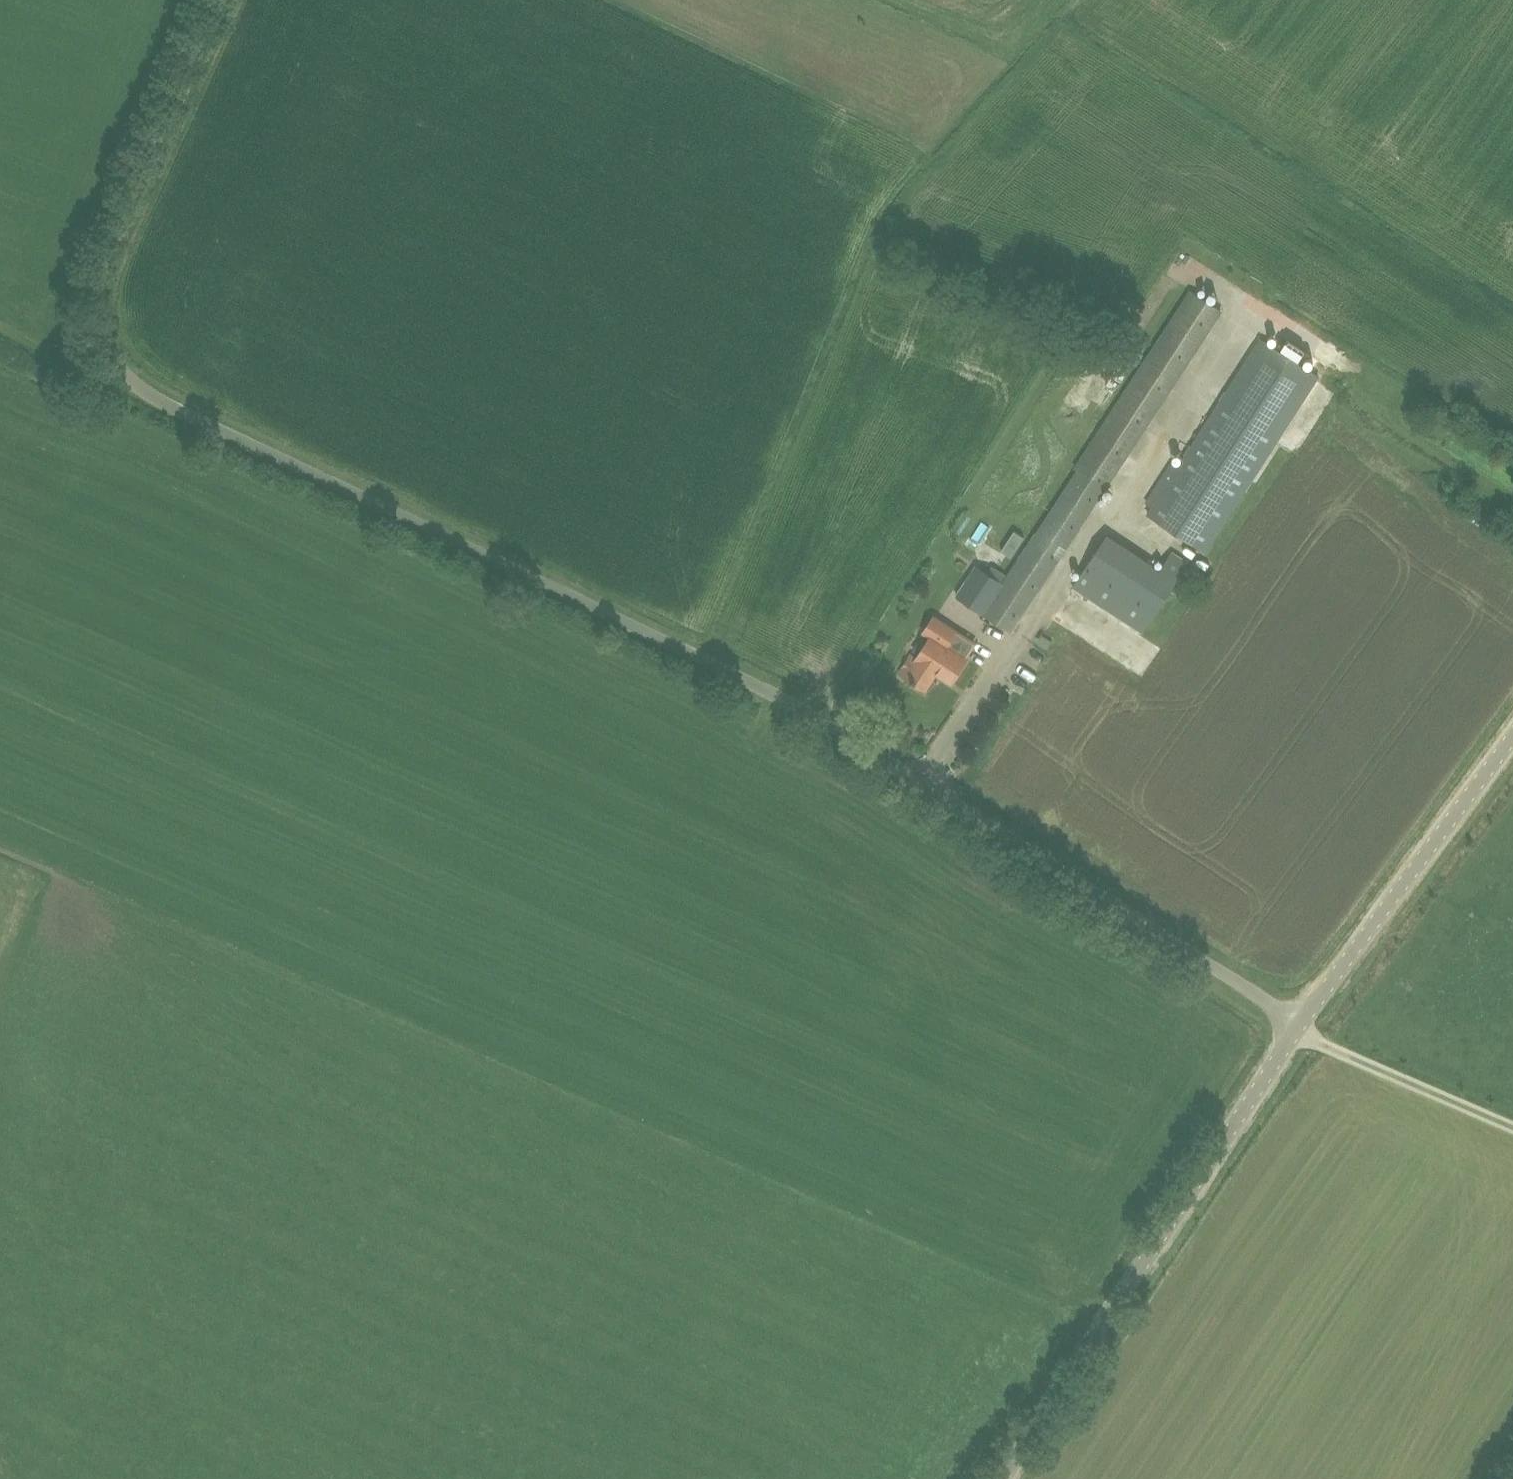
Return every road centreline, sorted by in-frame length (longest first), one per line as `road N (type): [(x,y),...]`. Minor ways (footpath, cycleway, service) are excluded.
road 1 (unclassified): [(1307,1026),(1186,935),(865,733),(235,422),(133,380)]
road 2 (unclassified): [(1010,1478),(1186,1193),(1307,1026)]
road 3 (unclassified): [(133,380),(110,353),(109,264),(229,0)]
road 4 (unclassified): [(1307,1026),(1512,750)]
road 5 (unclassified): [(1512,1131),(1307,1026)]
road 6 (unclassified): [(133,380),(67,372),(0,339)]

